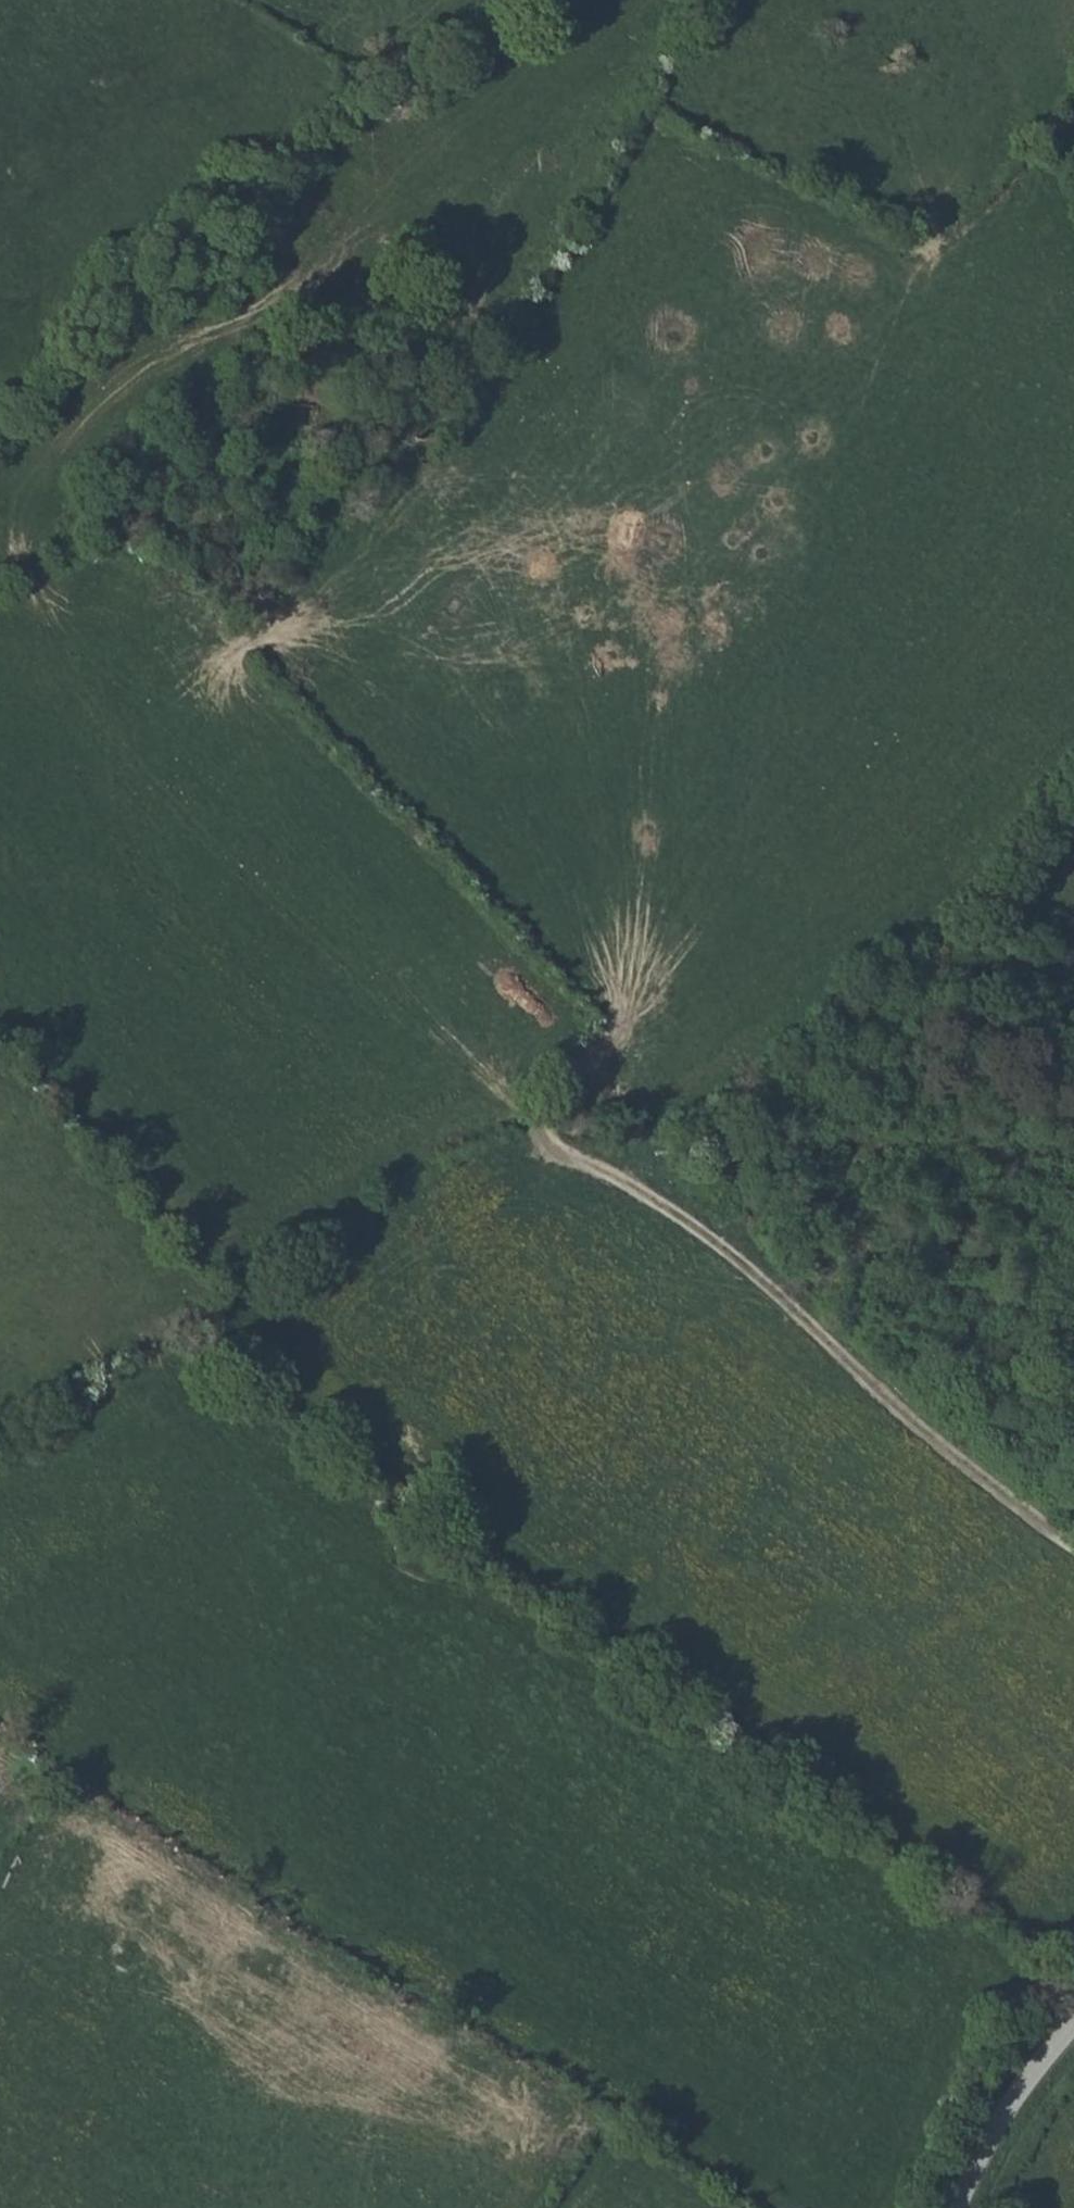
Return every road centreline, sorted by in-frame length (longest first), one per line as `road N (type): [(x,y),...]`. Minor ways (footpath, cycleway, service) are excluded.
road 1 (track): [(1073,1547),(713,1240),(548,1132)]
road 2 (unclassified): [(959,2207),(1012,2099),(1073,2021)]

